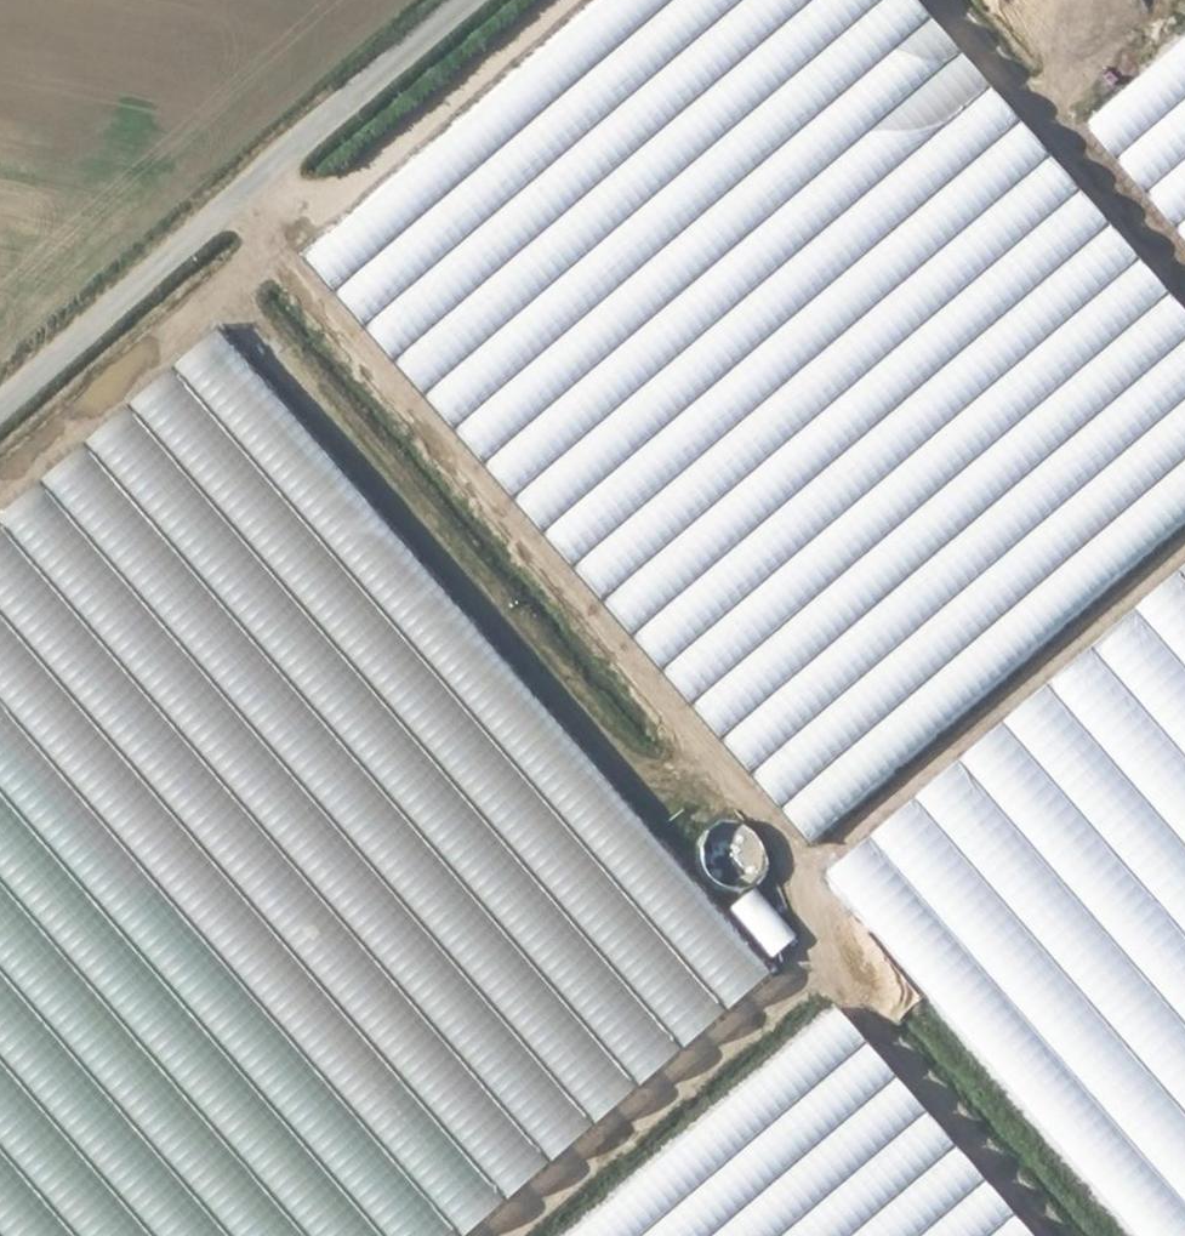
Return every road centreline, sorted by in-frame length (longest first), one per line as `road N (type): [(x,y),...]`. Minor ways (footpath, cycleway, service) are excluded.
road 1 (unclassified): [(0,405),(466,0)]

